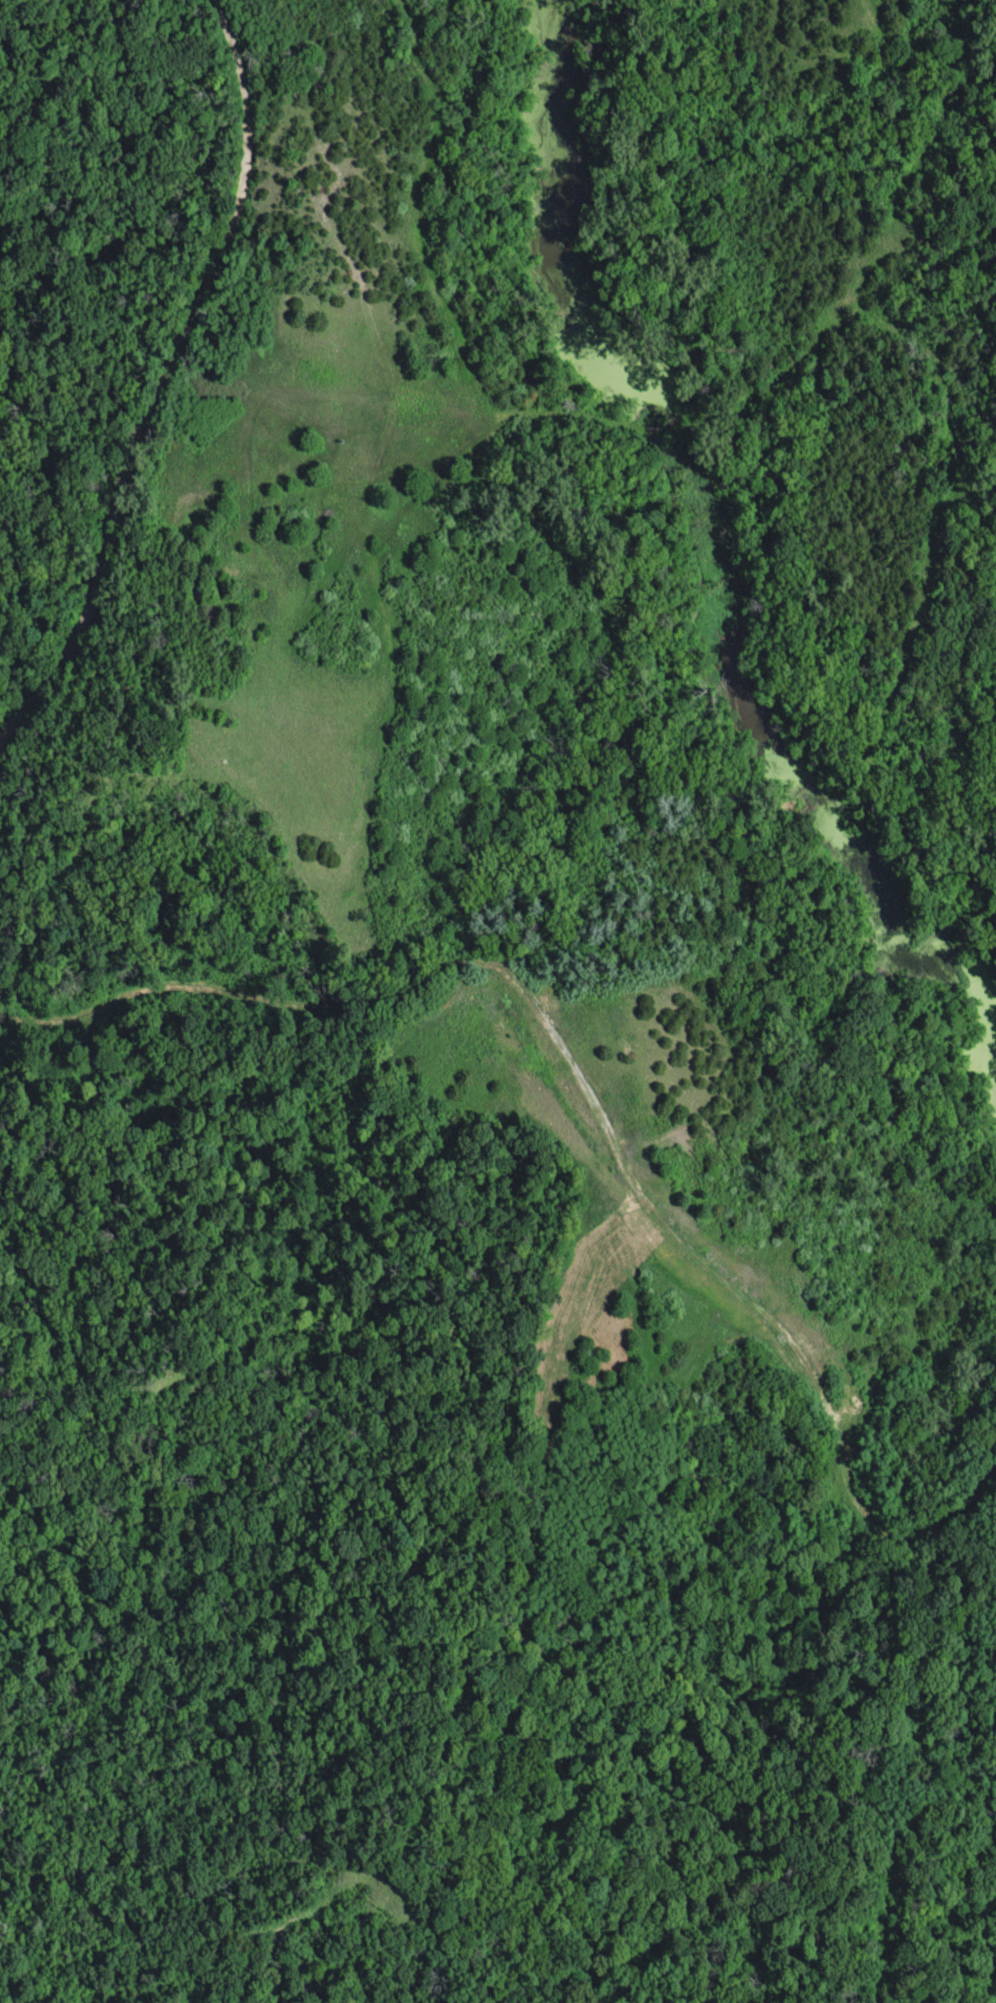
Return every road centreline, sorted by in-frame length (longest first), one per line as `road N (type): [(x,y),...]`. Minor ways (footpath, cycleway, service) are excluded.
road 1 (residential): [(0,763),(119,547),(180,335),(258,173),(256,0)]

